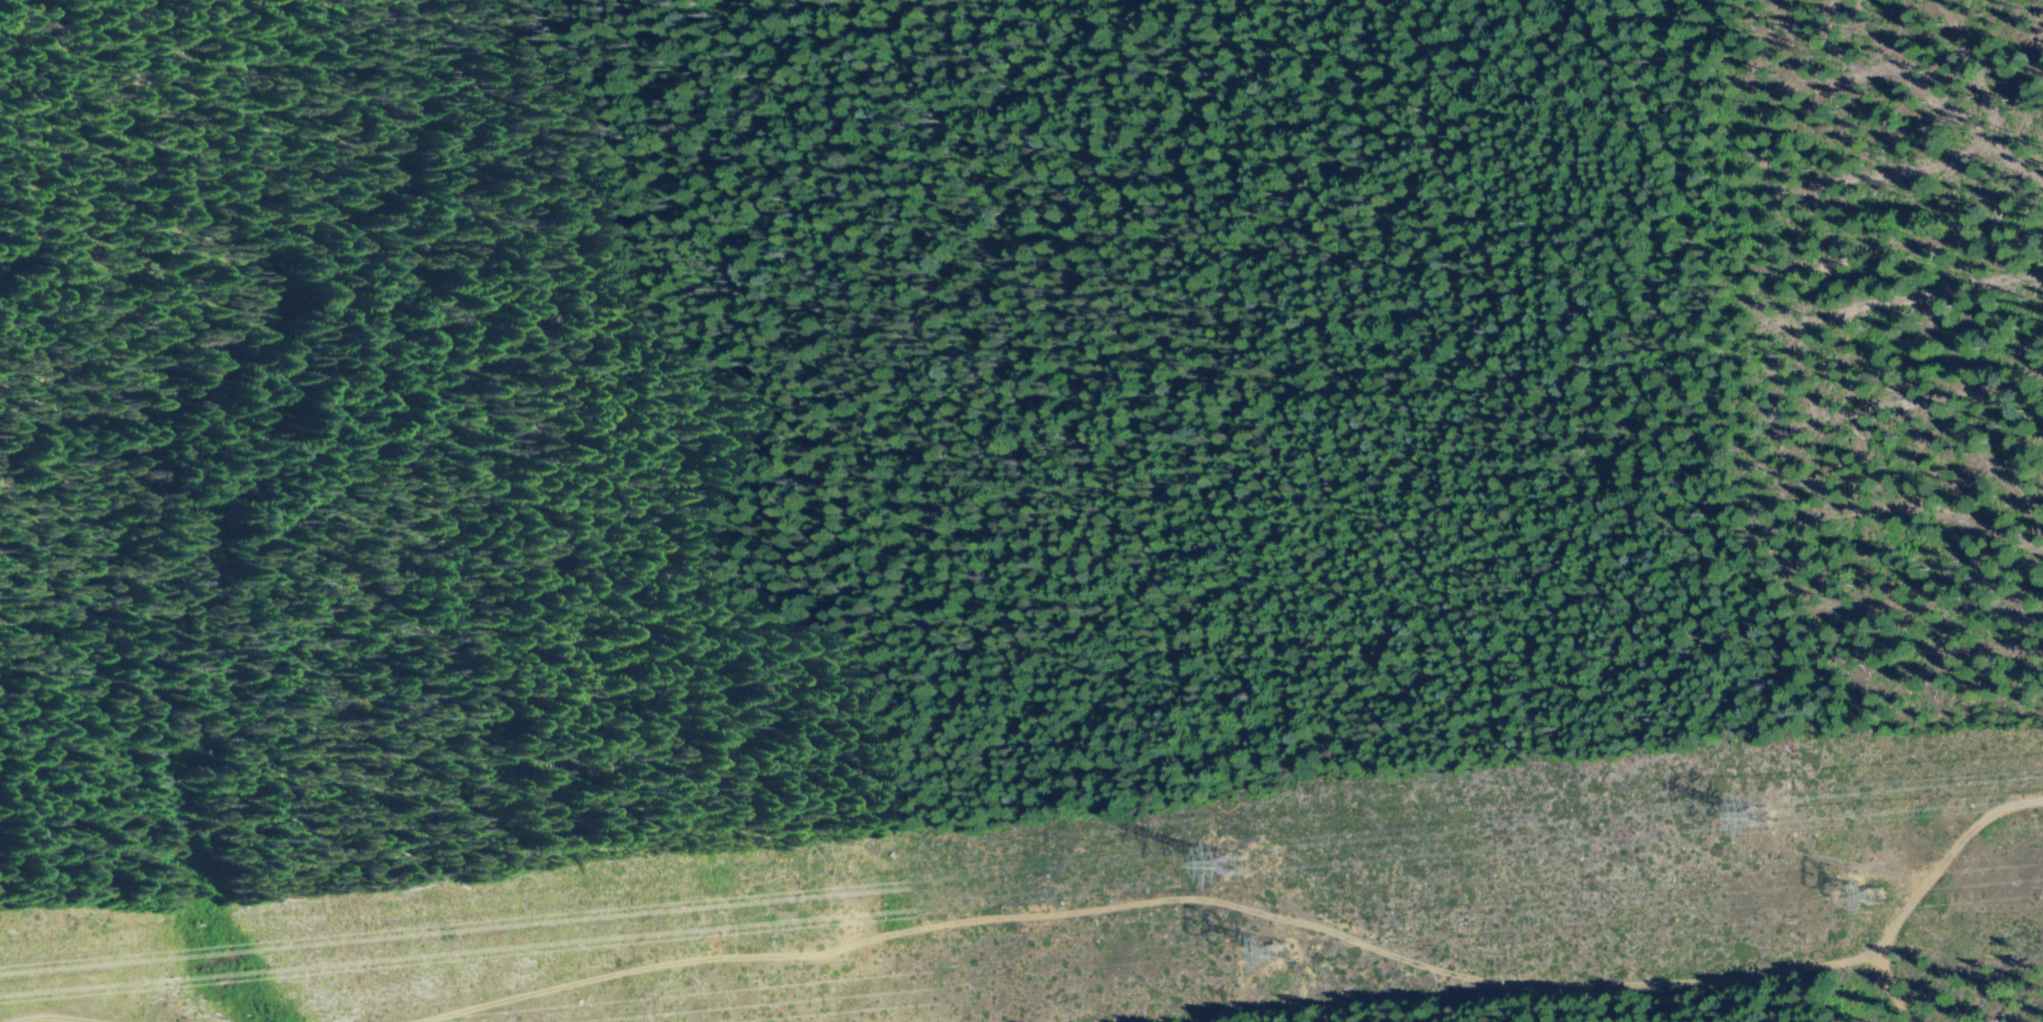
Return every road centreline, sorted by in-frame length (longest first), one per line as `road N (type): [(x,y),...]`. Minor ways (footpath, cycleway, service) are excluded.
road 1 (track): [(2042,799),(1974,824),(1864,954),(1717,978),(1556,986),(1474,978),(1306,924),(1176,900),(672,963),(412,1021)]

